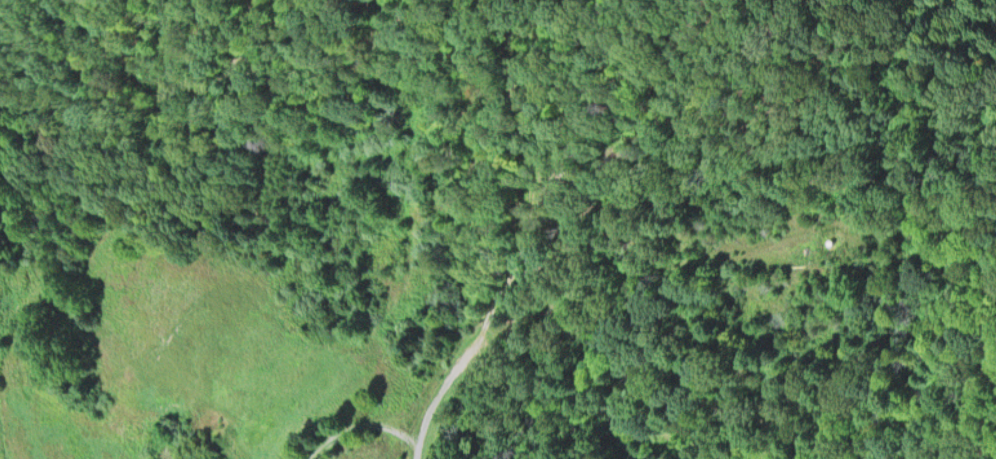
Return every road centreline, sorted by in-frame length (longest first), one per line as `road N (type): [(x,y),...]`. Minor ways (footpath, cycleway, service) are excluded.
road 1 (residential): [(414,458),(490,316),(553,0)]
road 2 (track): [(390,0),(399,73),(465,293),(490,316)]
road 3 (track): [(490,316),(597,281),(788,248)]
road 4 (track): [(418,441),(385,421),(353,428),(310,458)]

